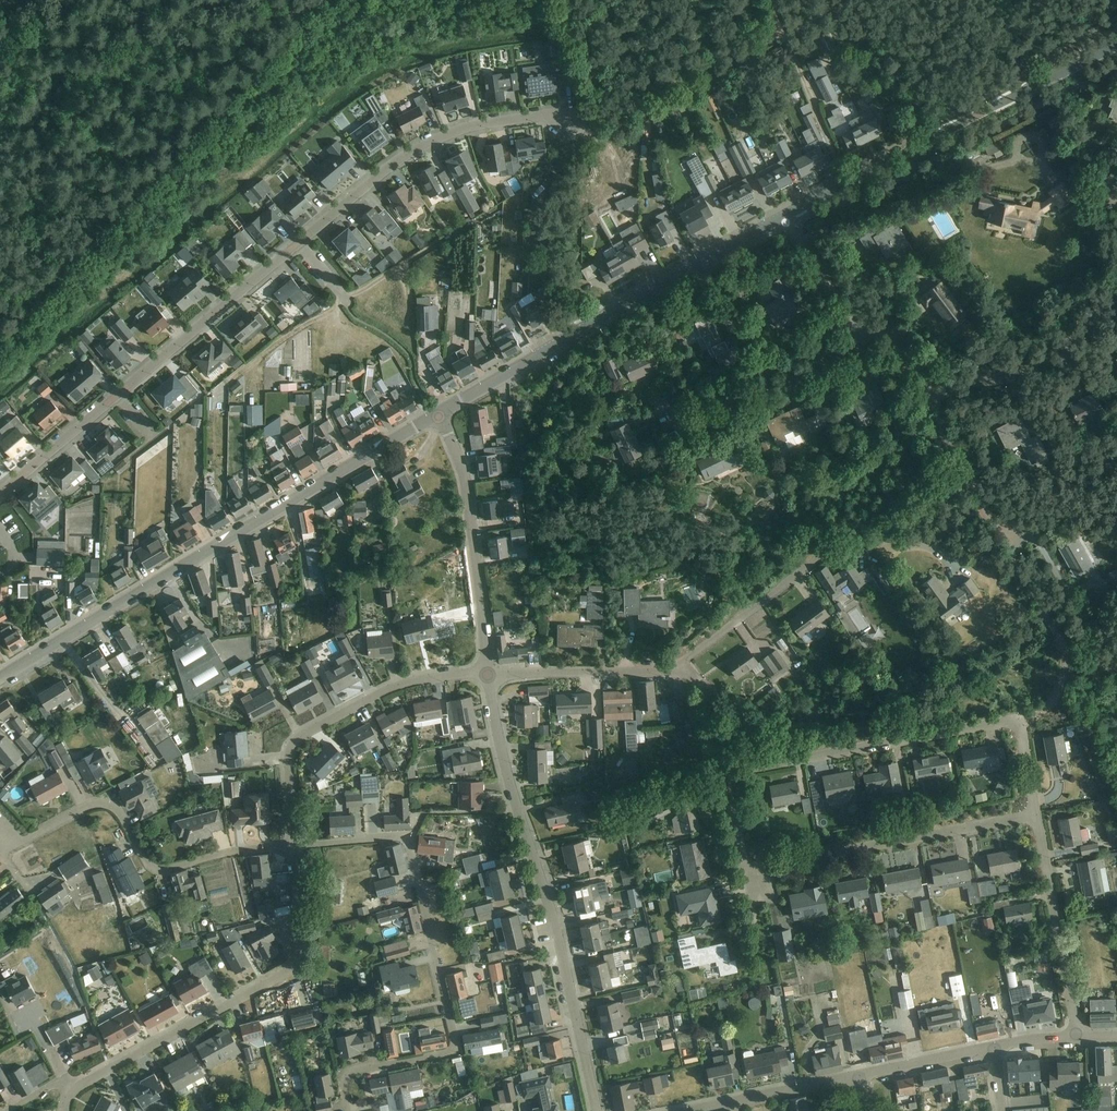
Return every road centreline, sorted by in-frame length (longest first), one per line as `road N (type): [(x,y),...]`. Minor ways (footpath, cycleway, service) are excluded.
road 1 (tertiary): [(0,679),(438,416)]
road 2 (residential): [(290,846),(405,839),(411,850),(454,1051),(343,1079),(350,1110)]
road 3 (unclassified): [(596,1110),(544,881),(513,801),(486,677)]
road 4 (tertiary): [(438,416),(784,216)]
road 5 (residential): [(65,1105),(88,1082),(280,975),(297,932),(290,846)]
road 6 (tertiary): [(784,216),(1116,44)]
road 7 (residential): [(681,664),(961,455)]
road 8 (residential): [(1,855),(109,805),(153,868),(290,846)]
road 9 (unclassified): [(300,245),(410,158),(480,126),(565,117),(579,129)]
road 10 (residential): [(290,846),(287,765),(298,743),(403,685),(486,677)]
road 11 (residential): [(745,872),(1038,819)]
road 12 (residential): [(725,772),(1003,722)]
road 13 (unclassified): [(486,677),(466,497),(438,416)]
road 14 (residential): [(300,245),(120,395)]
road 15 (residential): [(1075,1038),(1038,819)]
road 16 (residential): [(668,408),(686,429),(859,346)]
road 17 (residential): [(928,397),(1052,360),(1116,308)]
road 18 (residential): [(486,677),(667,671),(681,664)]
road 19 (residential): [(701,1110),(857,1079)]
road 20 (residential): [(120,395),(0,496)]
road 21 (residential): [(859,346),(784,216)]
road 22 (residential): [(857,1079),(992,1049)]
road 23 (residential): [(1030,525),(1008,537),(961,455)]

